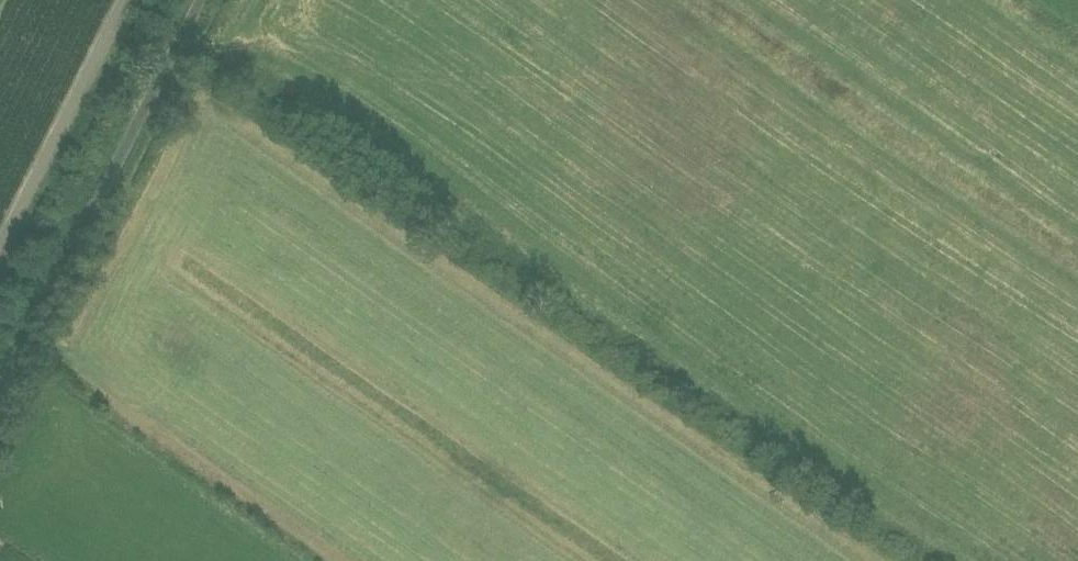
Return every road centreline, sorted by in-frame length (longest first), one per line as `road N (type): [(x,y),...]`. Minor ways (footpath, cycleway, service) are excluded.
road 1 (unclassified): [(0,392),(200,0)]

